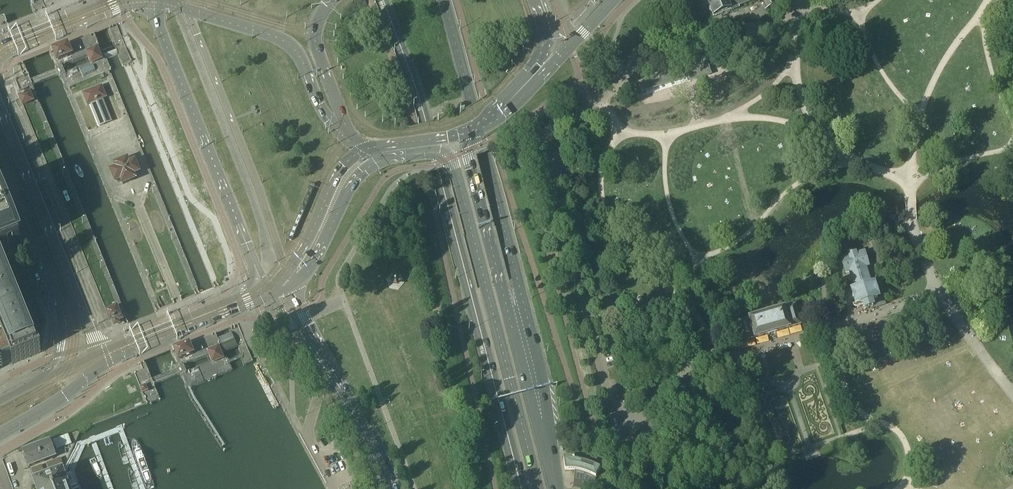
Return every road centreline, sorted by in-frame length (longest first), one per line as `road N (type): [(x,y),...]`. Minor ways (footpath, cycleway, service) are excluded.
road 1 (unclassified): [(633,488),(540,135),(601,98),(662,40),(691,30),(777,25),(799,0)]
road 2 (trunk): [(383,0),(419,98),(520,488)]
road 3 (trunk): [(550,462),(543,382),(443,0)]
road 4 (secondary): [(153,0),(265,290)]
road 5 (trunk): [(460,188),(537,488)]
road 6 (trunk): [(550,462),(475,185)]
road 7 (tertiary): [(288,278),(187,10)]
road 8 (secondary): [(100,357),(0,113)]
road 9 (secondary): [(187,10),(285,42),(330,122),(350,140)]
road 10 (secondary): [(0,169),(59,323),(50,375)]
road 11 (secondary): [(100,357),(265,290)]
road 12 (secondary): [(288,278),(312,265),(356,180),(399,158)]
road 13 (secondary): [(288,278),(333,180),(363,149)]
road 14 (primary): [(332,0),(315,41),(350,140)]
road 15 (primary): [(510,100),(613,0)]
road 16 (tertiary): [(387,488),(326,373)]
road 17 (secondary): [(0,434),(64,396),(100,357)]
road 18 (secondary): [(7,46),(119,0)]

